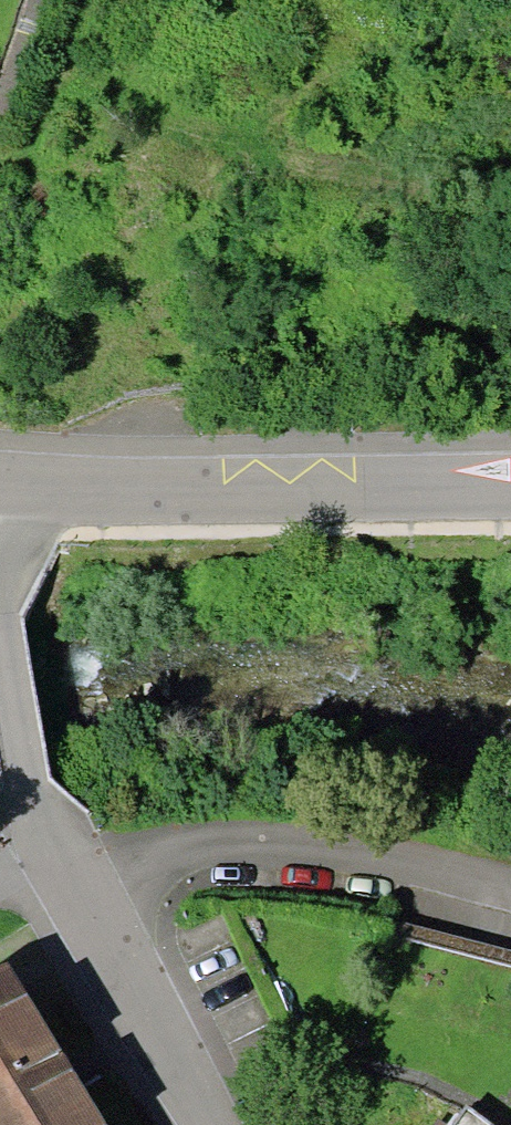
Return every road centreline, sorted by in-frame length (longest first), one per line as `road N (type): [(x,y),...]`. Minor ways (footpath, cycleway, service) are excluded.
road 1 (trunk): [(0,362),(510,164)]
road 2 (residential): [(0,486),(510,487)]
road 3 (residential): [(60,868),(214,1124)]
road 4 (residential): [(60,868),(29,810),(0,638)]

